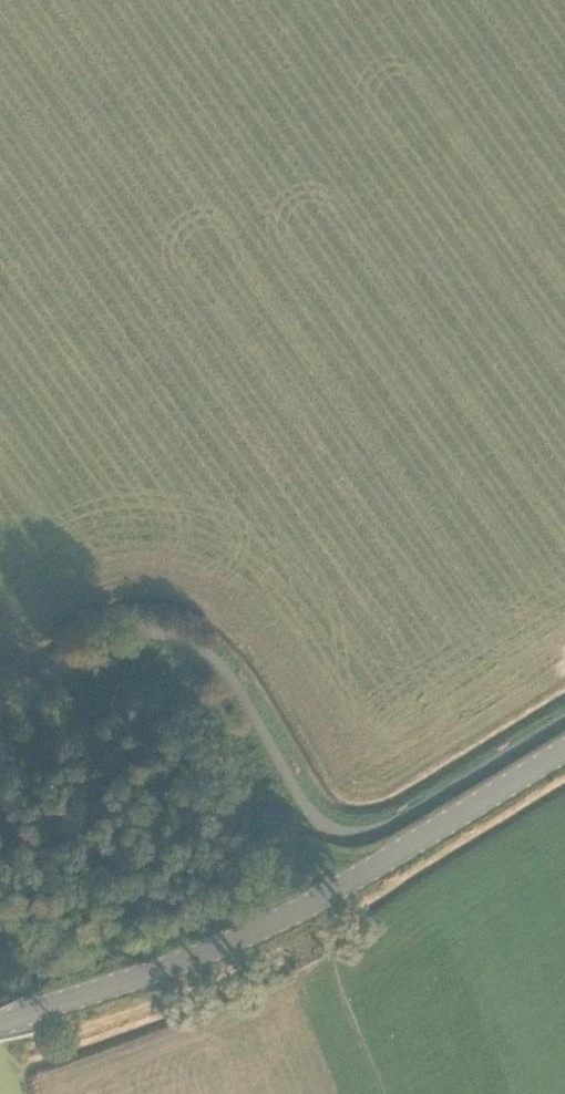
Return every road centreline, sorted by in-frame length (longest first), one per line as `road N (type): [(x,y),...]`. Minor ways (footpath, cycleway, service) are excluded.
road 1 (tertiary): [(0,1018),(253,929),(367,872),(564,750)]

